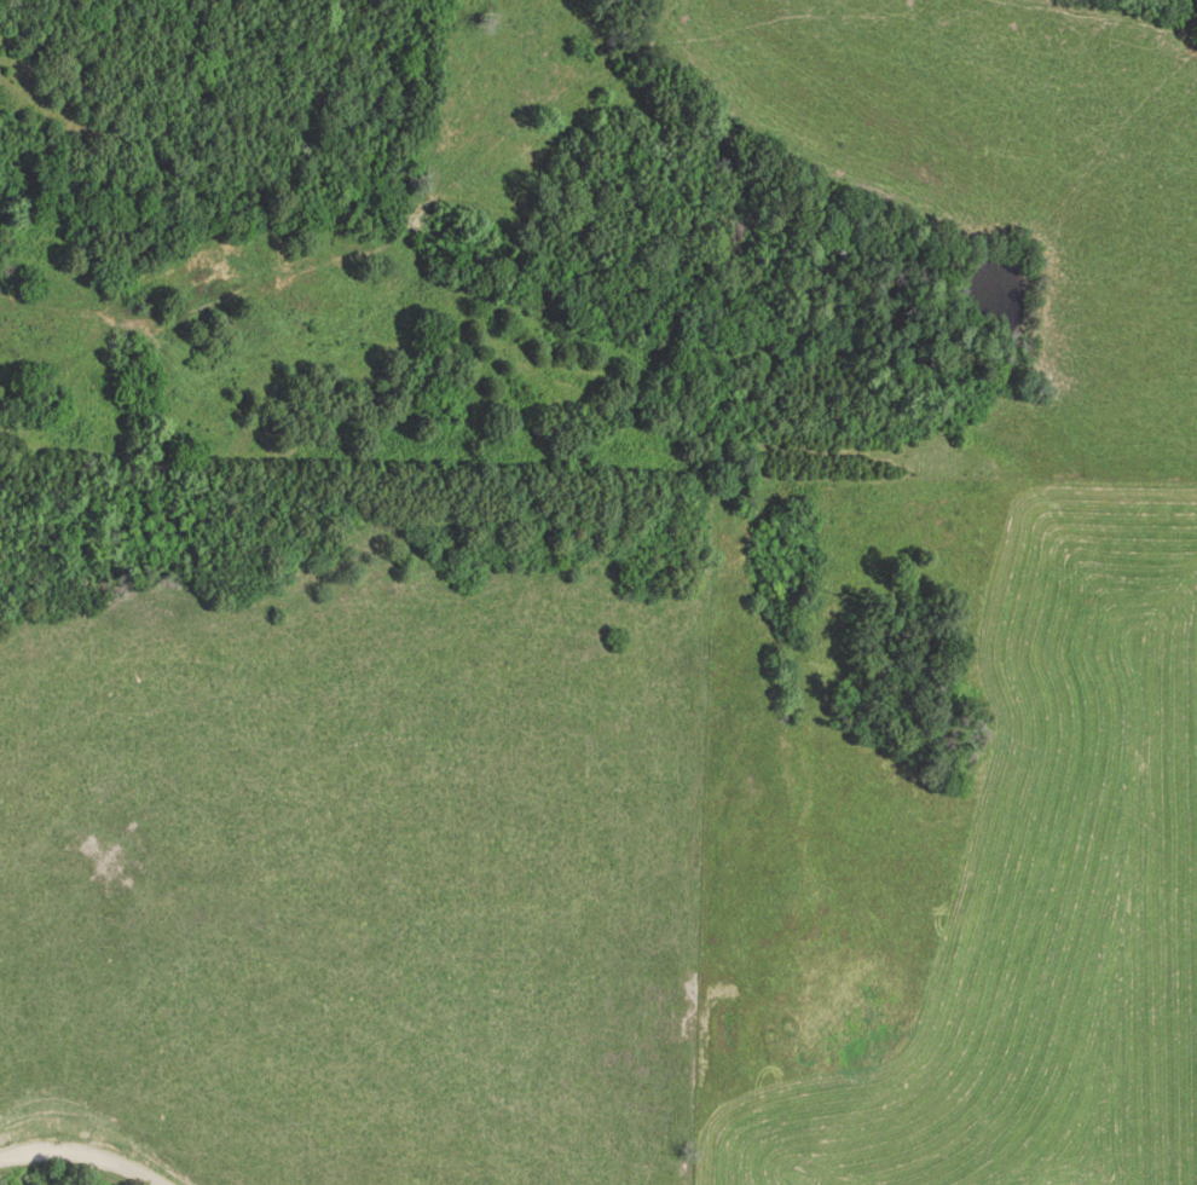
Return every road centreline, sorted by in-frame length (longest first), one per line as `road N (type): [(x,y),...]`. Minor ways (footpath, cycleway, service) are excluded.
road 1 (residential): [(0,1153),(169,1175),(182,1184)]

